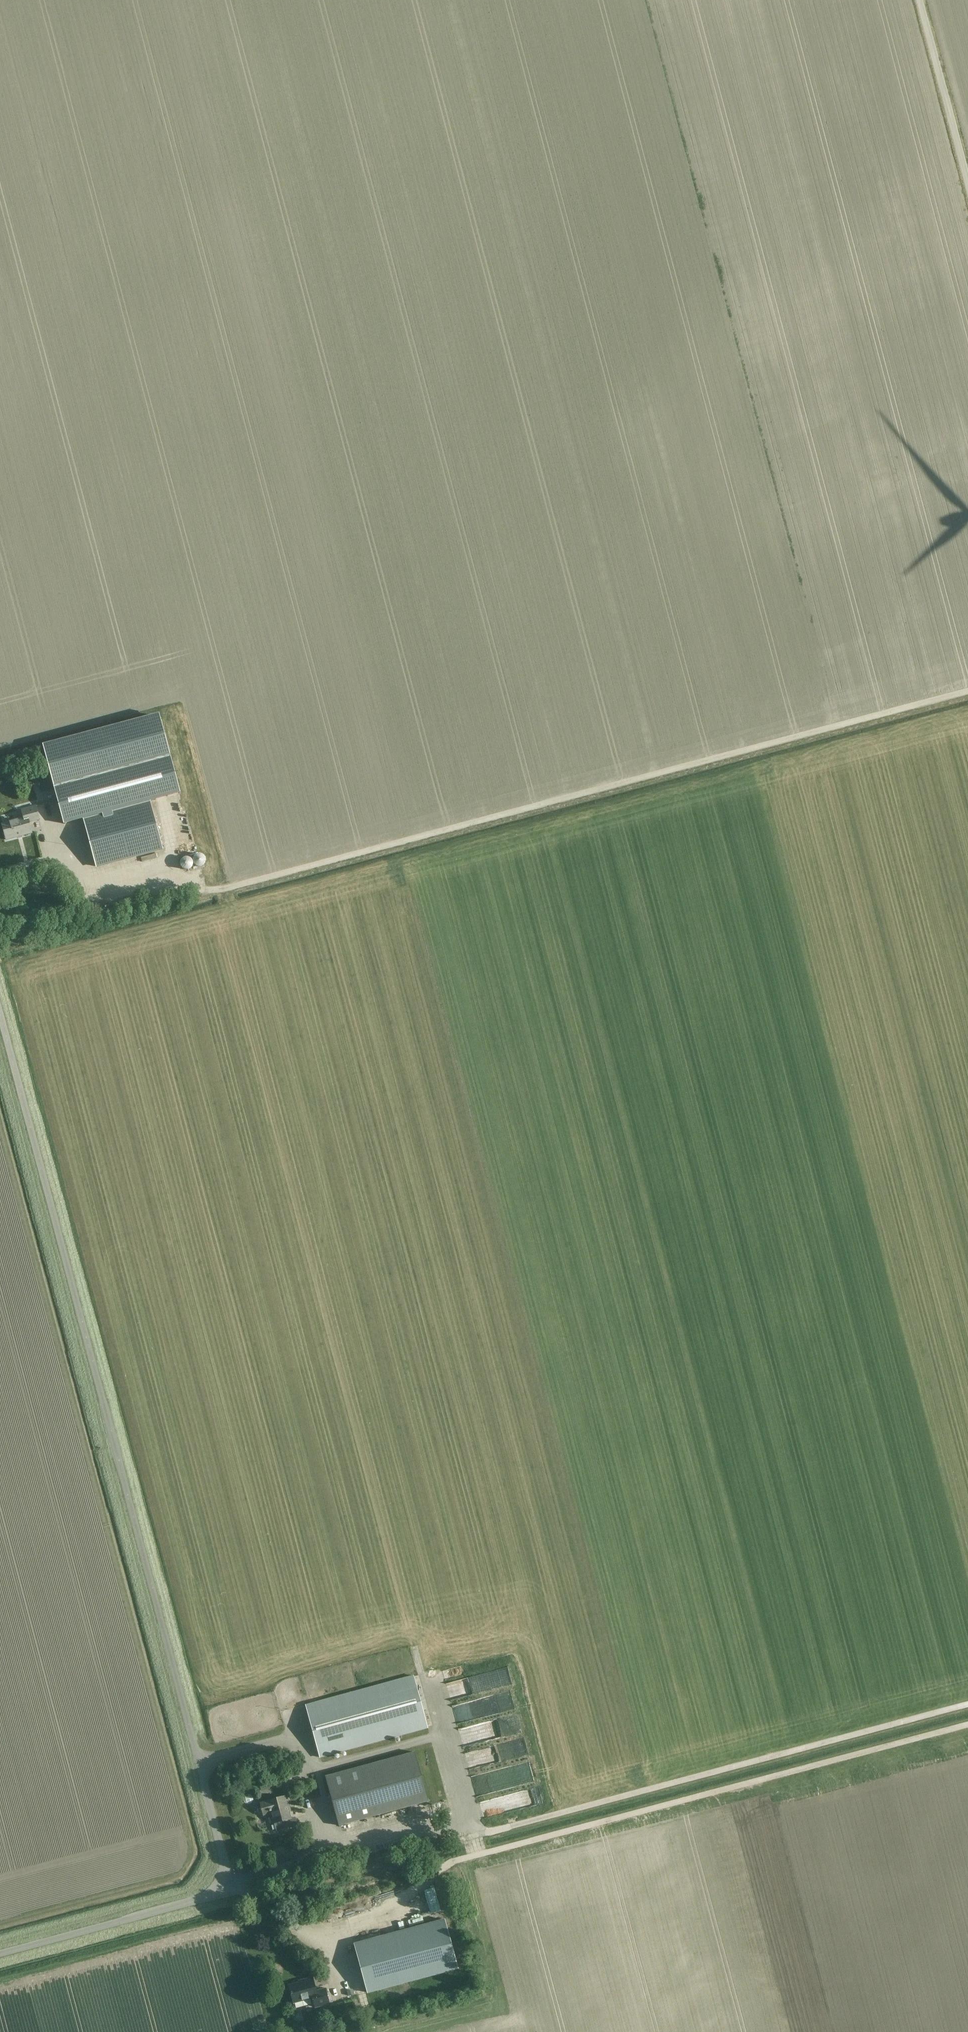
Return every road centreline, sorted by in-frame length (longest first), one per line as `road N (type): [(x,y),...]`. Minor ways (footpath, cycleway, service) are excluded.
road 1 (unclassified): [(0,1011),(225,1870),(198,1900),(0,1953)]
road 2 (track): [(967,691),(213,891),(157,873)]
road 3 (track): [(920,0),(967,181)]

